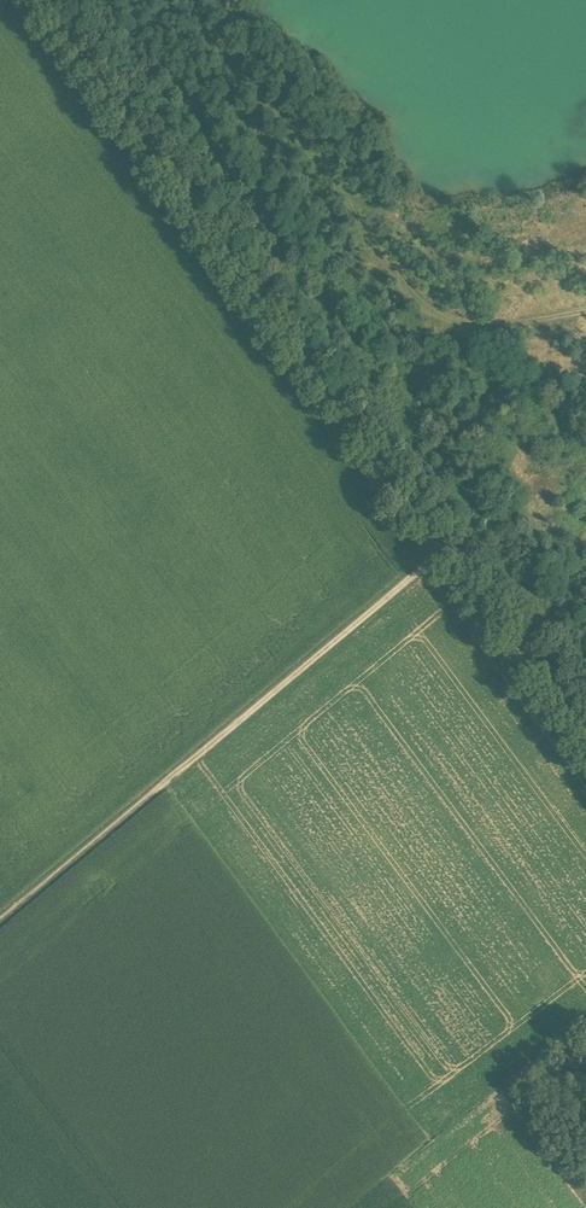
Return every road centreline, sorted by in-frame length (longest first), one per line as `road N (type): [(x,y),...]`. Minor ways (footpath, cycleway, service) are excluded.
road 1 (unclassified): [(585,746),(36,0)]
road 2 (track): [(0,921),(443,551)]
road 3 (track): [(193,0),(224,61),(338,194),(399,287),(427,312),(482,332),(585,315)]

